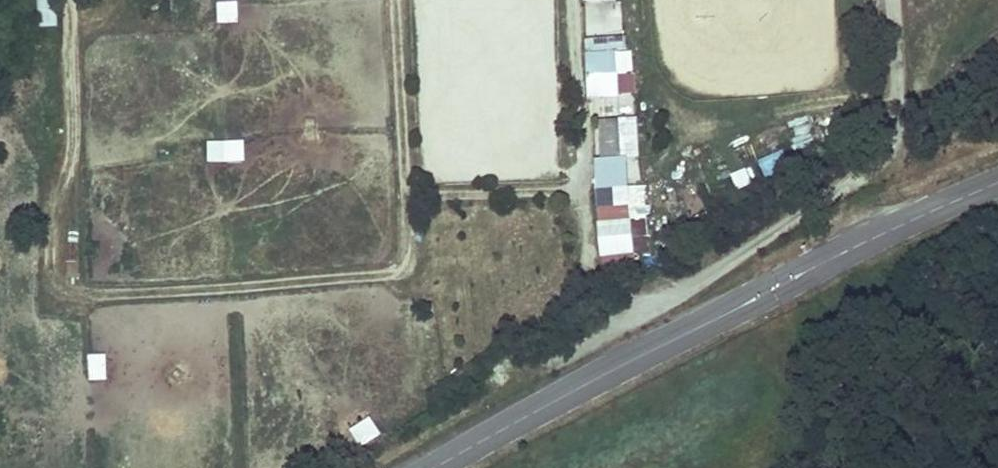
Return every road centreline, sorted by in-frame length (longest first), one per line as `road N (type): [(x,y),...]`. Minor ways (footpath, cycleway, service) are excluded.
road 1 (unclassified): [(997,181),(644,354),(440,467)]
road 2 (track): [(588,194),(413,196),(403,176),(396,0)]

